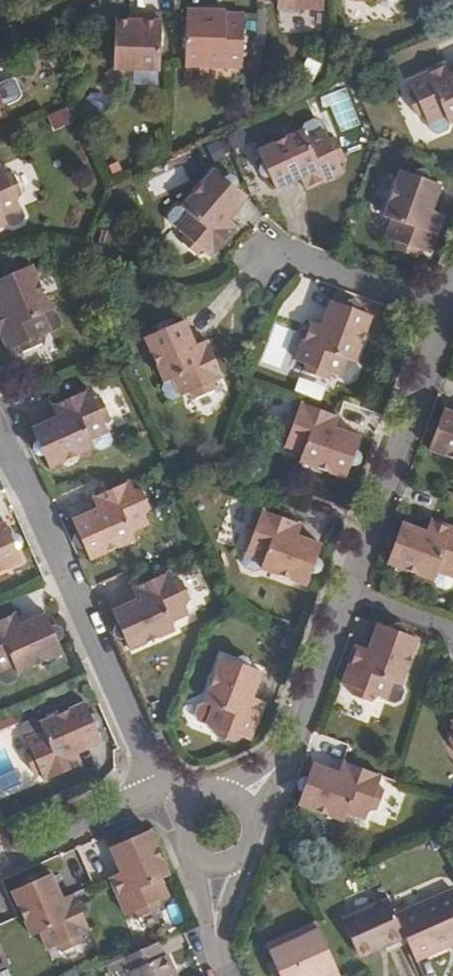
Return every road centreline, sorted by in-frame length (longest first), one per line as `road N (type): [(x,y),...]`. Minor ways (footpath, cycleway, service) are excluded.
road 1 (residential): [(0,415),(160,785)]
road 2 (residential): [(447,310),(342,591)]
road 3 (residential): [(342,591),(273,773)]
road 4 (residential): [(447,310),(273,250)]
road 5 (residential): [(160,785),(0,855)]
road 6 (residential): [(211,890),(273,773)]

